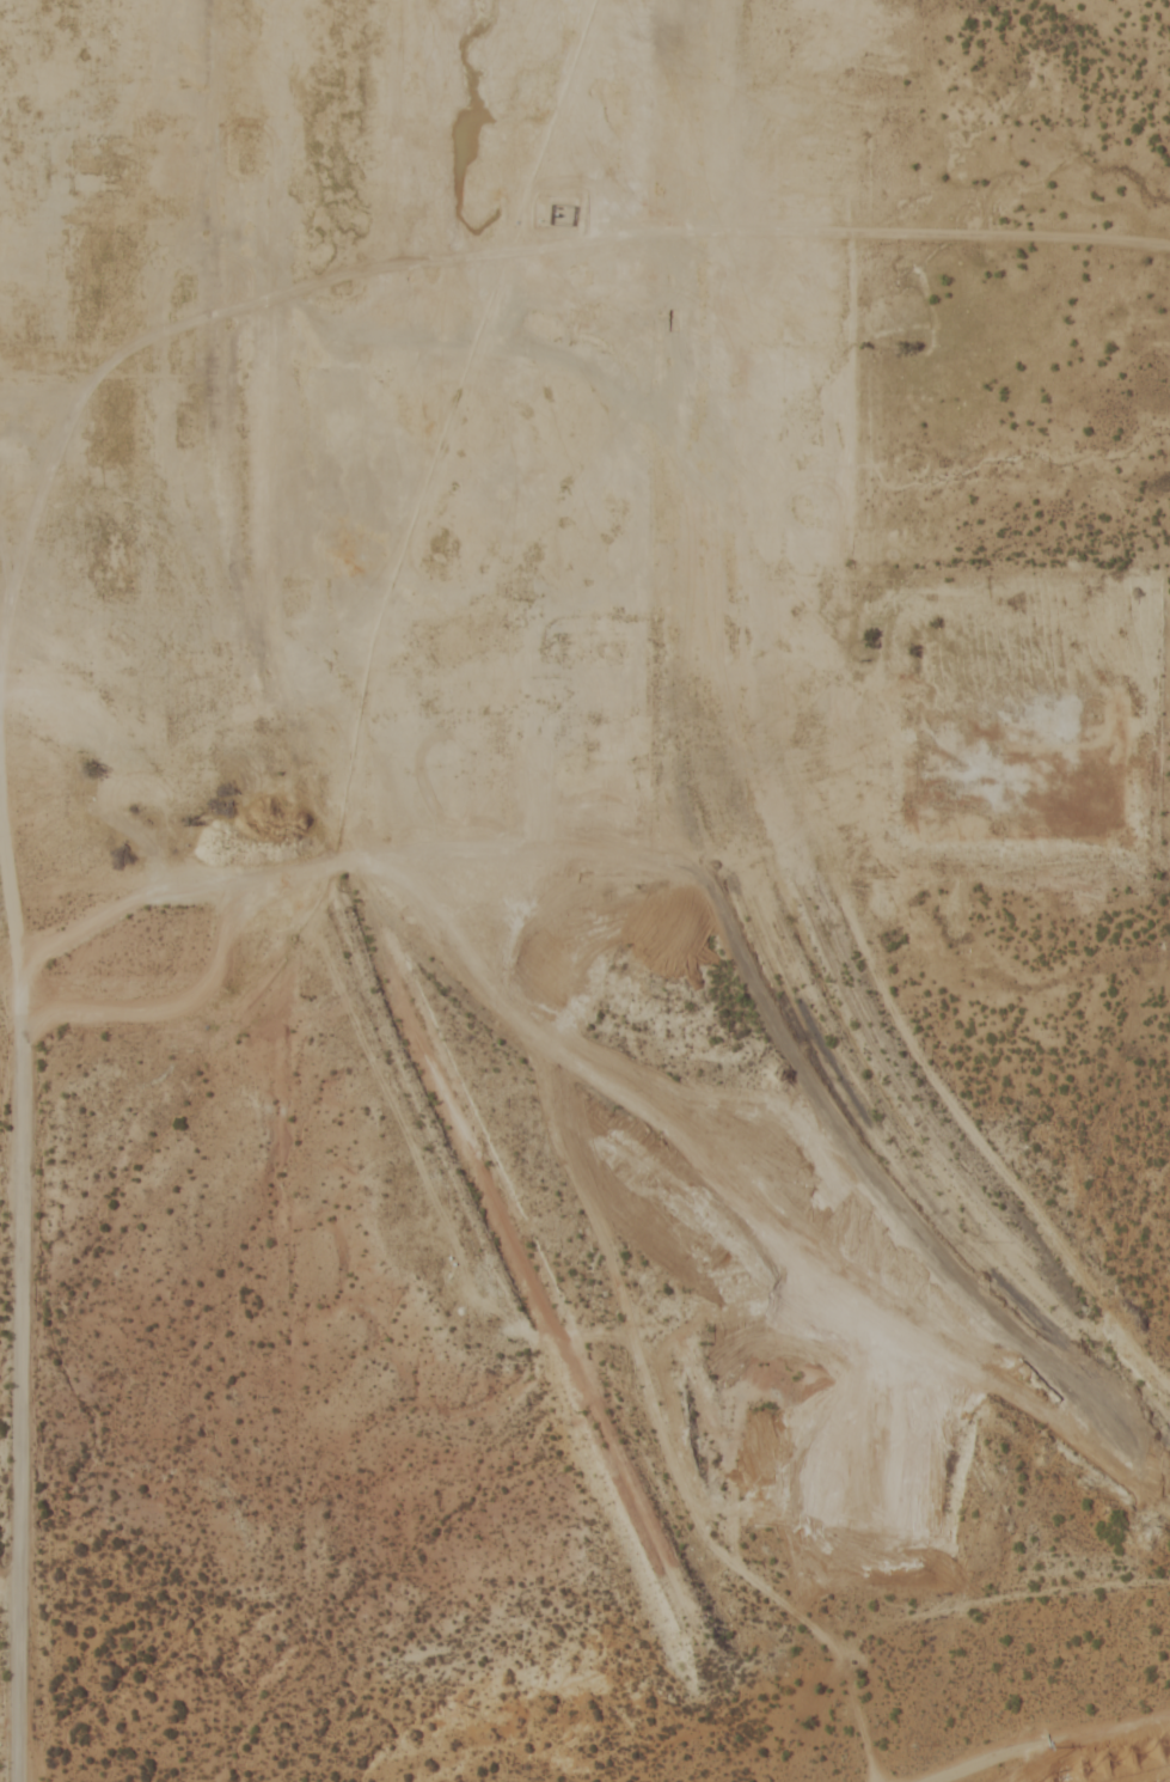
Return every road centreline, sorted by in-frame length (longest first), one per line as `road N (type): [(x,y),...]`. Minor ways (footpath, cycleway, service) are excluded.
road 1 (residential): [(21,1781),(29,1044),(12,812)]
road 2 (residential): [(932,1781),(1169,1719)]

